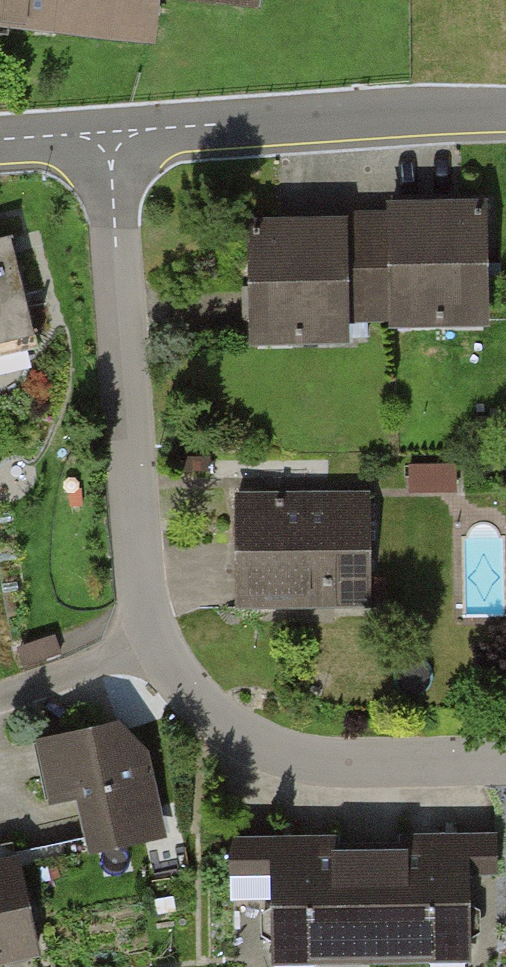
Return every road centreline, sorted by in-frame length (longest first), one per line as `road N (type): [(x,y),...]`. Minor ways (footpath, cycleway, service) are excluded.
road 1 (residential): [(108,133),(147,634)]
road 2 (residential): [(147,634),(198,709),(278,762),(391,775),(505,771)]
road 3 (unclassified): [(108,133),(505,114)]
road 4 (residential): [(147,634),(0,697)]

